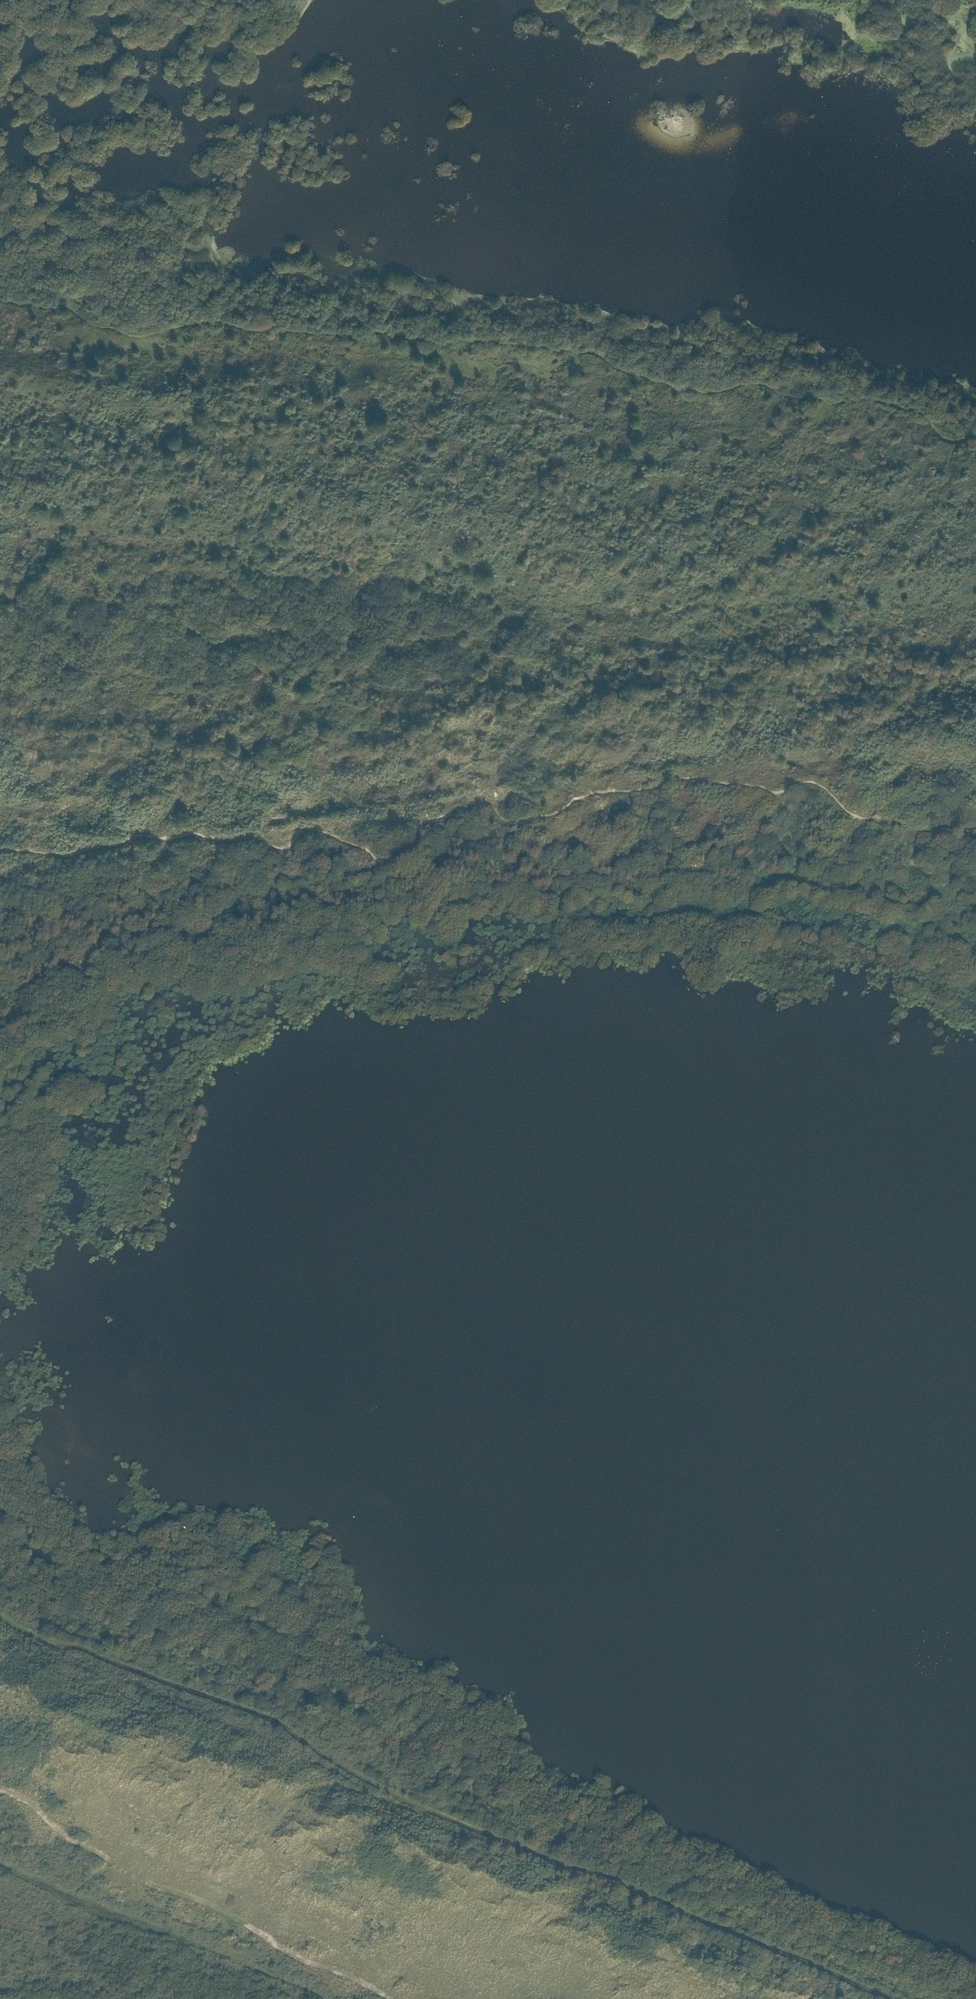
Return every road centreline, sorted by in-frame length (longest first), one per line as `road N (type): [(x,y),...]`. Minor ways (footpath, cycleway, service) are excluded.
road 1 (track): [(0,1798),(38,1812),(65,1839),(190,1907),(383,1998)]

